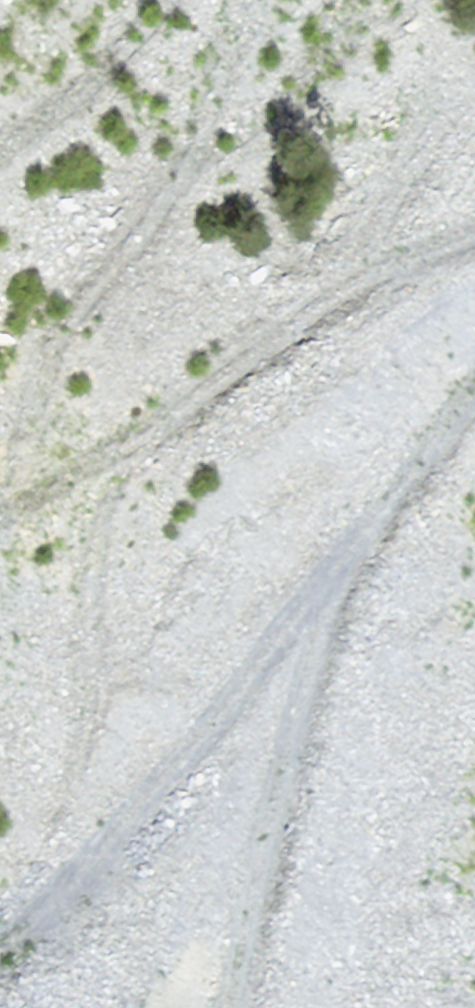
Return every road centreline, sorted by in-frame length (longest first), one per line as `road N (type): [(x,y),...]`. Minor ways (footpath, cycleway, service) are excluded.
road 1 (track): [(474,415),(57,1007)]
road 2 (track): [(474,232),(0,492)]
road 3 (track): [(380,1007),(474,716)]
road 4 (track): [(238,747),(48,857),(0,928)]

